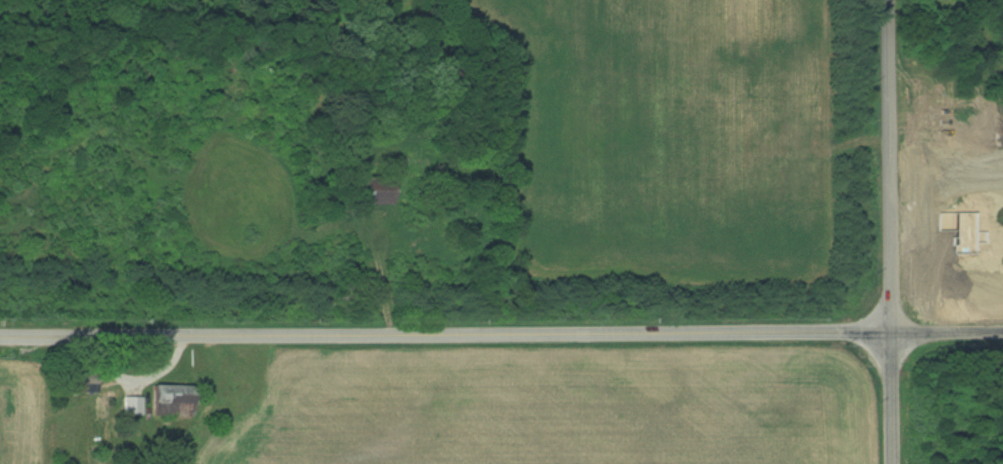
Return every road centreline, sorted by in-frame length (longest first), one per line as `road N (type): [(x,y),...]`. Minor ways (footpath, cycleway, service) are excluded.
road 1 (tertiary): [(0,337),(892,332)]
road 2 (residential): [(892,332),(889,0)]
road 3 (residential): [(893,463),(892,332)]

